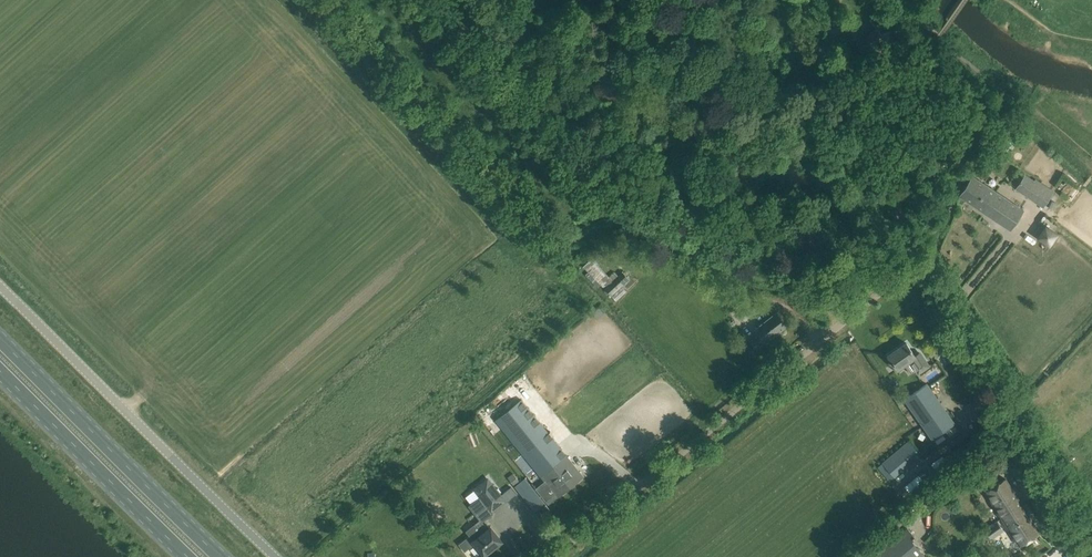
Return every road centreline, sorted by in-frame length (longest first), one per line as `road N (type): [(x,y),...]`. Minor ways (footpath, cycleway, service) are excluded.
road 1 (unclassified): [(552,556),(896,280),(918,276)]
road 2 (unclassified): [(273,556),(0,287)]
road 3 (unclassified): [(1091,541),(938,291),(918,276)]
road 4 (trunk): [(219,556),(0,339)]
road 5 (trunk): [(0,374),(184,556)]
road 6 (track): [(629,216),(784,299),(822,340)]

